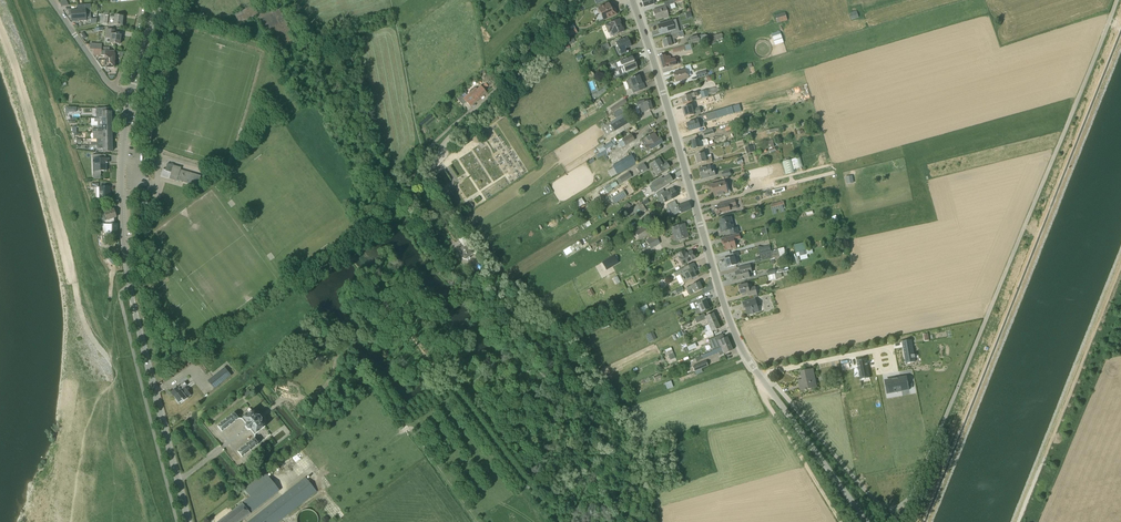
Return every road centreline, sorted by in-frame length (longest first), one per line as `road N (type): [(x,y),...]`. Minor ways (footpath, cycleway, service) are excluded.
road 1 (unclassified): [(1116,0),(905,502),(887,509),(873,500),(777,385),(764,382)]
road 2 (tertiary): [(189,521),(129,286),(122,193),(132,92)]
road 3 (unclassified): [(764,382),(728,316),(632,0)]
road 4 (unclassified): [(0,30),(79,307),(111,362)]
road 5 (track): [(463,260),(424,215),(413,176),(426,151),(465,116)]
road 6 (unclassified): [(867,521),(764,382)]
road 7 (residential): [(465,116),(563,0)]
road 8 (track): [(773,412),(839,521)]

